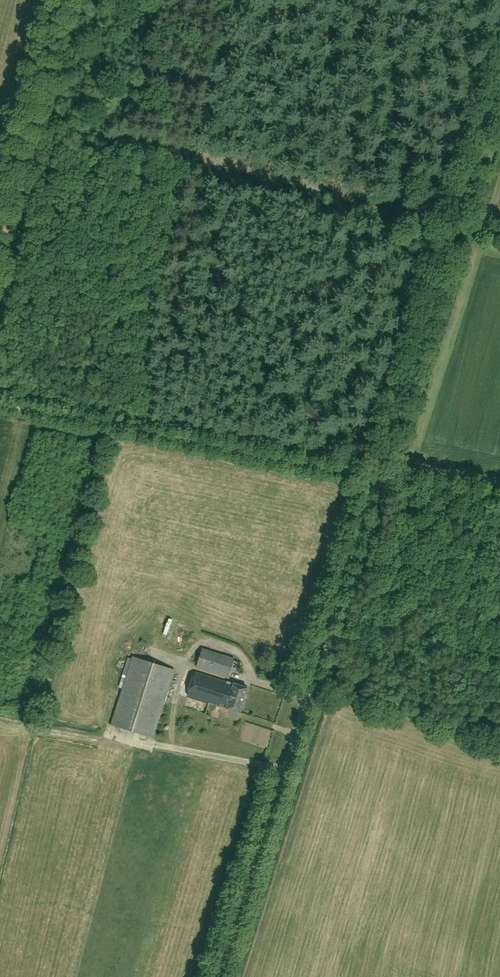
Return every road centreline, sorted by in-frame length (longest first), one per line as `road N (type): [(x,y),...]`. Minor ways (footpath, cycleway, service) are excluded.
road 1 (track): [(377,476),(0,402)]
road 2 (track): [(386,450),(499,109)]
road 3 (unclassified): [(220,976),(309,696)]
road 4 (track): [(309,696),(377,476)]
road 5 (track): [(499,501),(377,476)]

